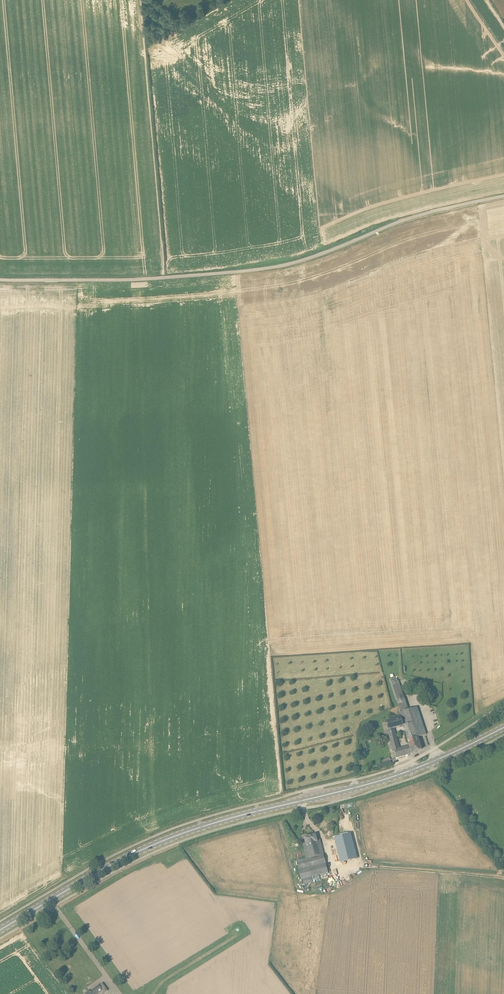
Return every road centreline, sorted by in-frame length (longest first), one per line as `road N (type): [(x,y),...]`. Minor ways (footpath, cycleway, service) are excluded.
road 1 (secondary): [(0,931),(149,847),(400,775),(503,727)]
road 2 (unclassified): [(0,280),(272,267),(422,215),(503,196)]
road 3 (track): [(503,877),(336,870),(302,801)]

